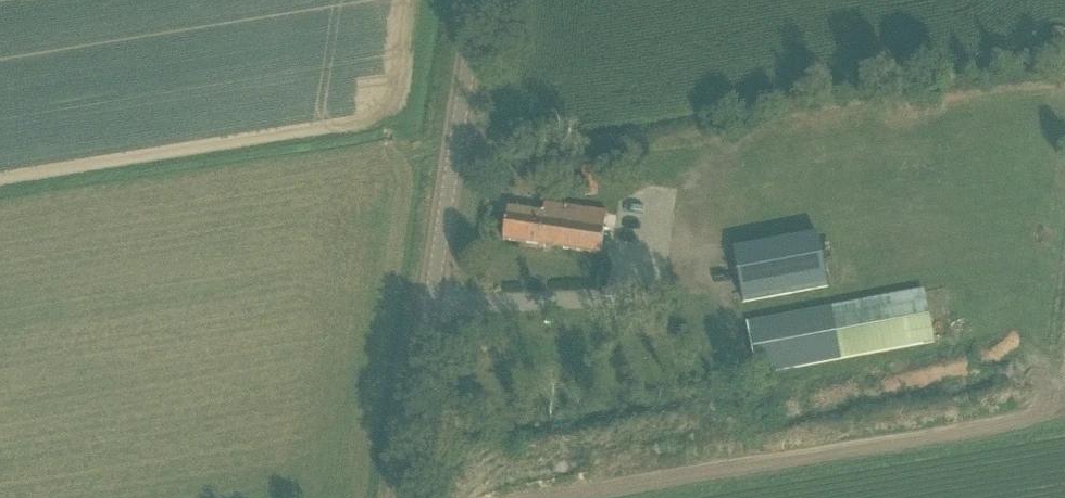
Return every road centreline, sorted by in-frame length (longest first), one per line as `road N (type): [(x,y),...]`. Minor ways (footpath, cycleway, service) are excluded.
road 1 (track): [(546,497),(1023,414),(1044,405),(1047,378)]
road 2 (tertiary): [(400,497),(478,0)]

